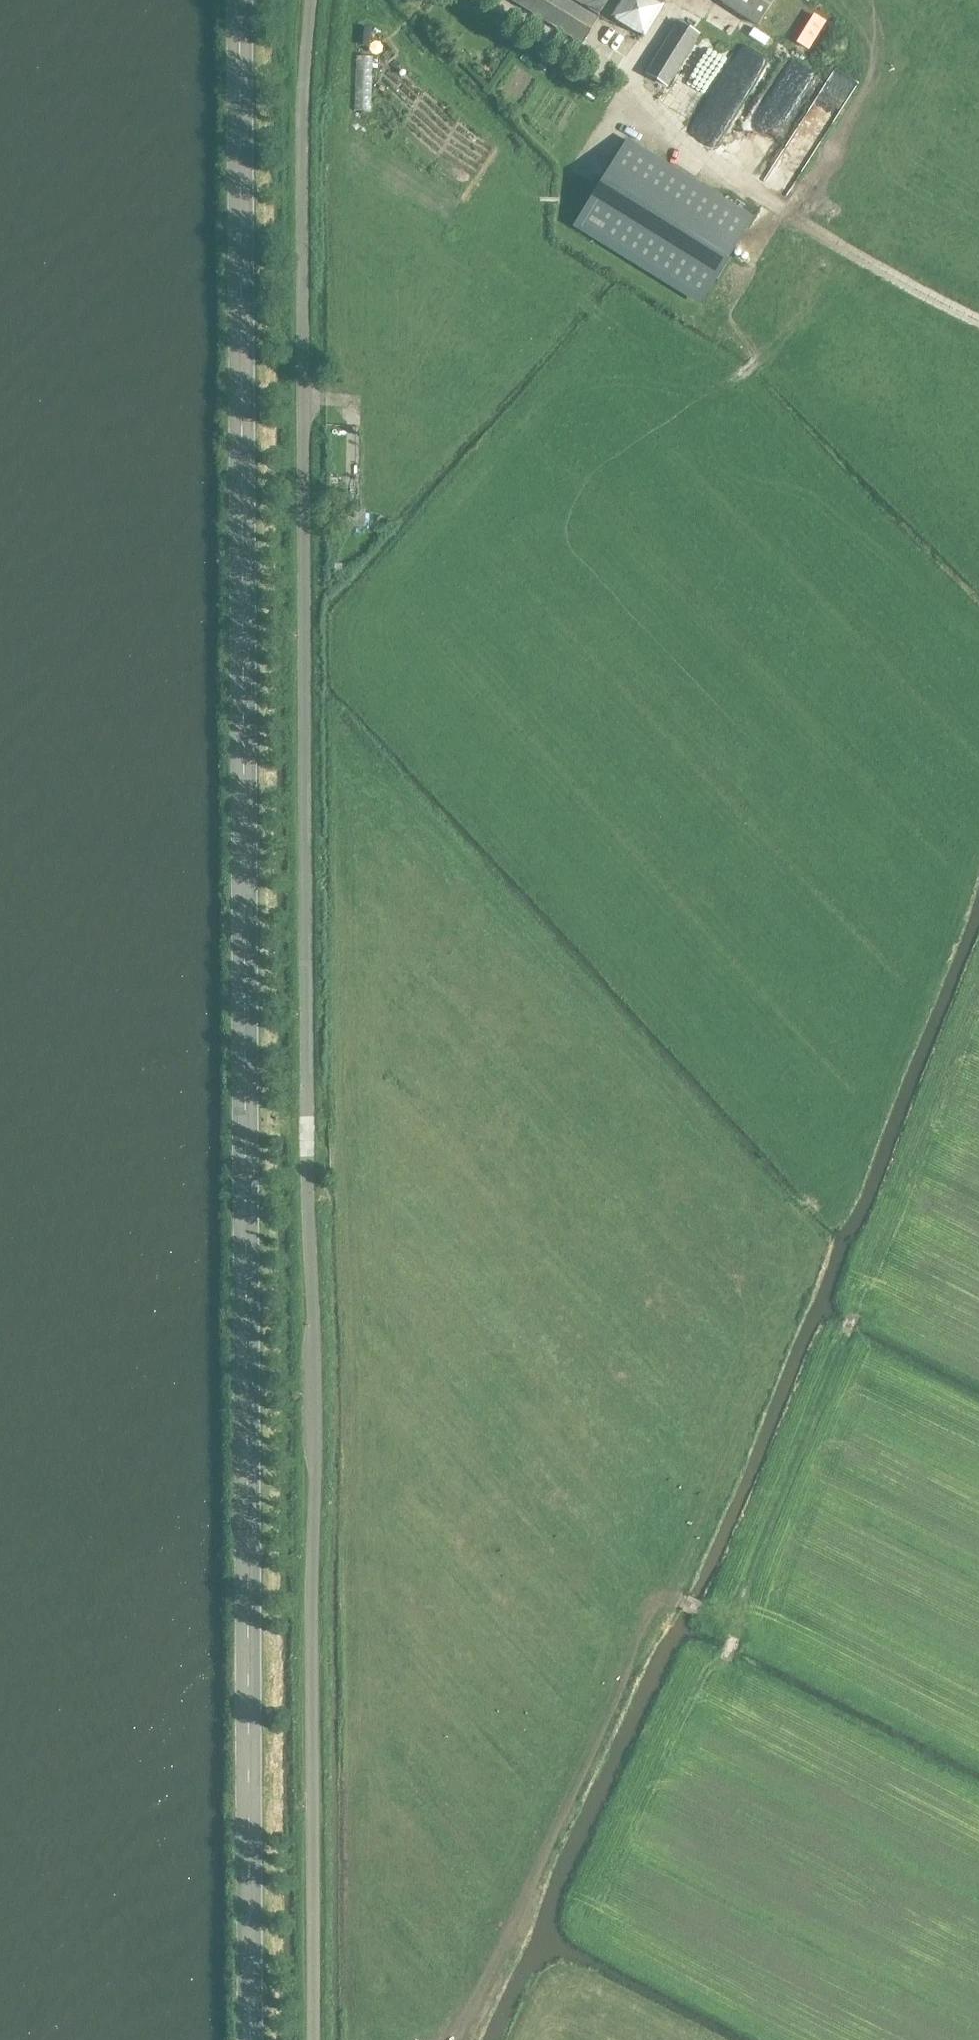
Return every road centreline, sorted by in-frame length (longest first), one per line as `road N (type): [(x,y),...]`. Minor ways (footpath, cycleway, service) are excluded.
road 1 (tertiary): [(245,0),(255,2039)]
road 2 (unclassified): [(310,0),(315,2039)]
road 3 (track): [(978,320),(808,233),(620,80),(489,0)]
road 4 (track): [(727,1620),(671,1596),(453,2037)]
road 5 (track): [(753,1733),(726,1657),(740,1626),(727,1620),(852,1316)]

